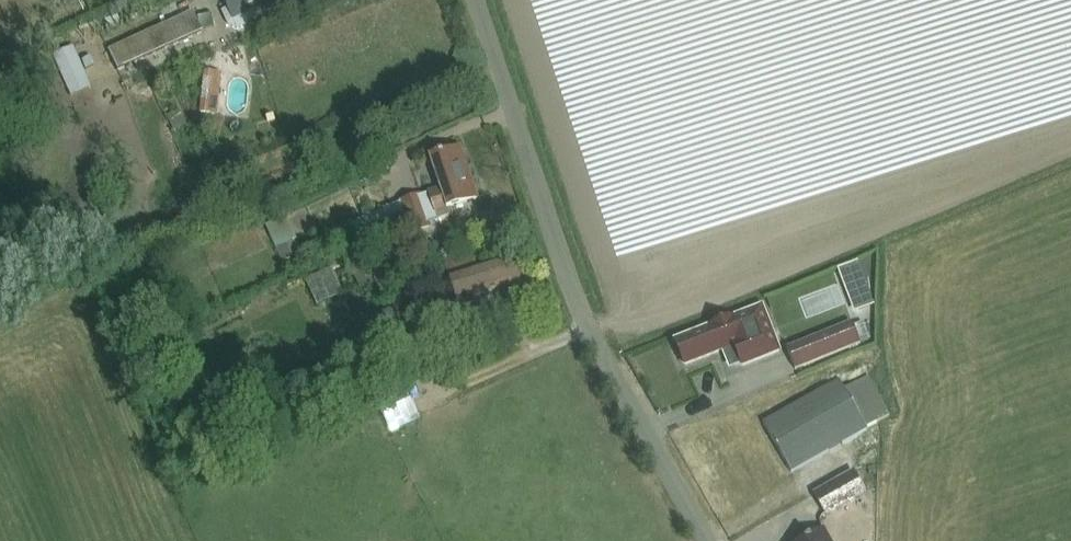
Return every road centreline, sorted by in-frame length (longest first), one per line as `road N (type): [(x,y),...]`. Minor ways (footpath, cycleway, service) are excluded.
road 1 (unclassified): [(709,540),(573,302),(475,0)]

